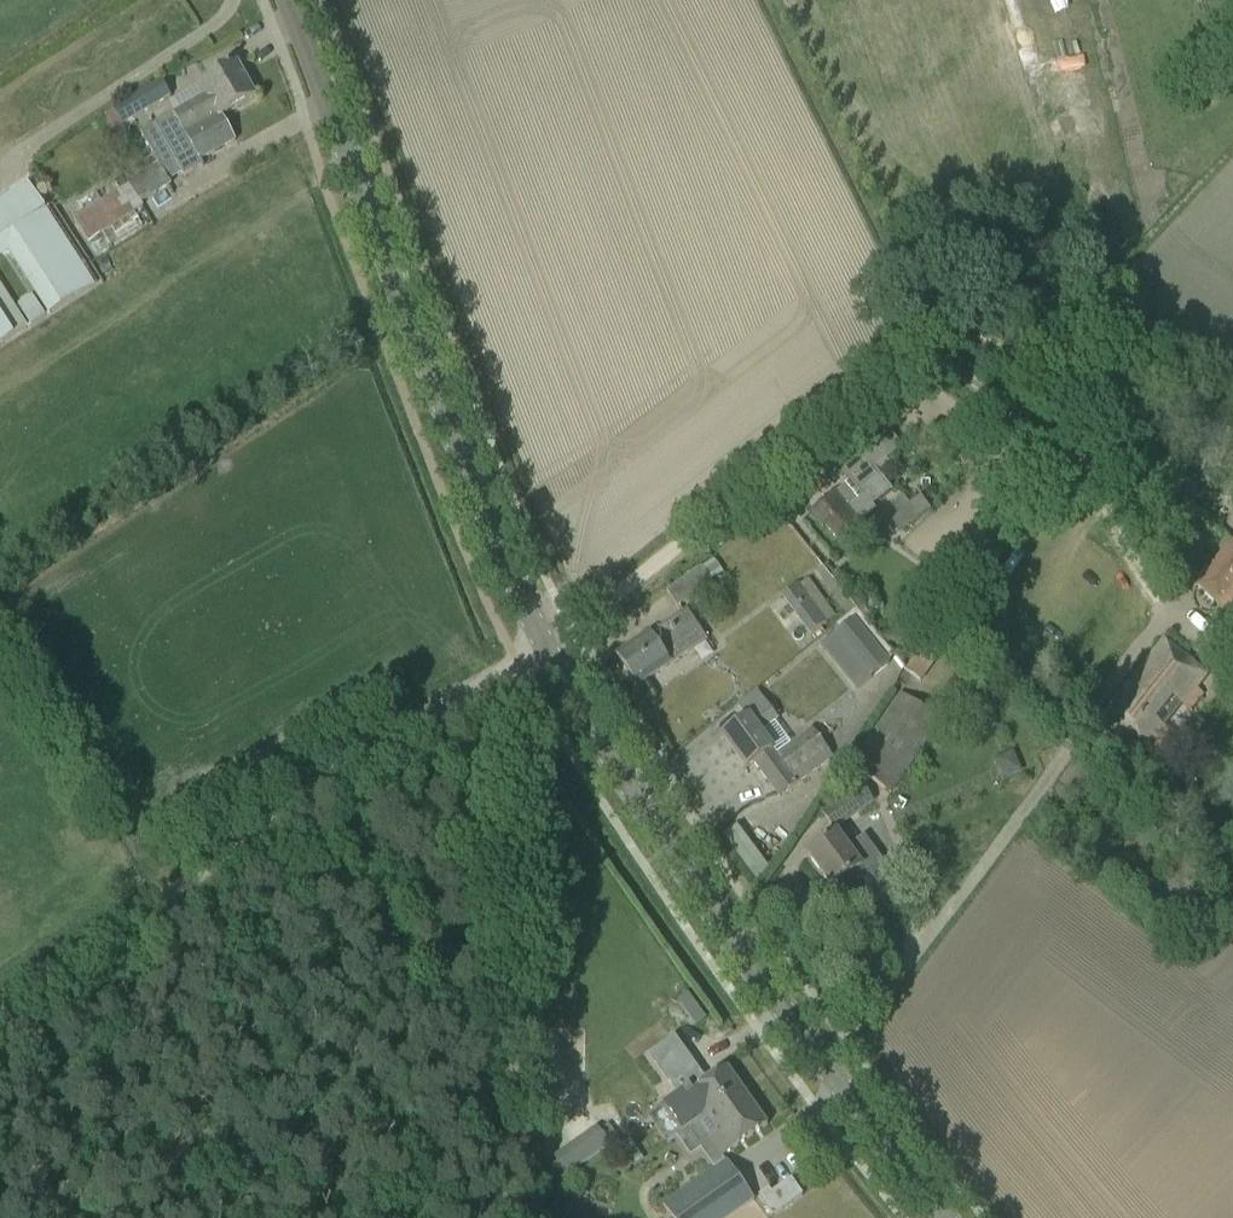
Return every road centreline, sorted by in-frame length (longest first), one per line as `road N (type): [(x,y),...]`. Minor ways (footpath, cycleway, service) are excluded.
road 1 (residential): [(545,644),(945,341),(959,339),(1109,410),(1109,525),(1158,601),(1159,624),(842,1038),(829,1073)]
road 2 (tertiary): [(545,644),(509,571),(287,0)]
road 3 (track): [(0,1008),(516,663)]
road 4 (tertiary): [(829,1073),(616,762),(545,644)]
road 5 (tertiary): [(943,1217),(829,1073)]

